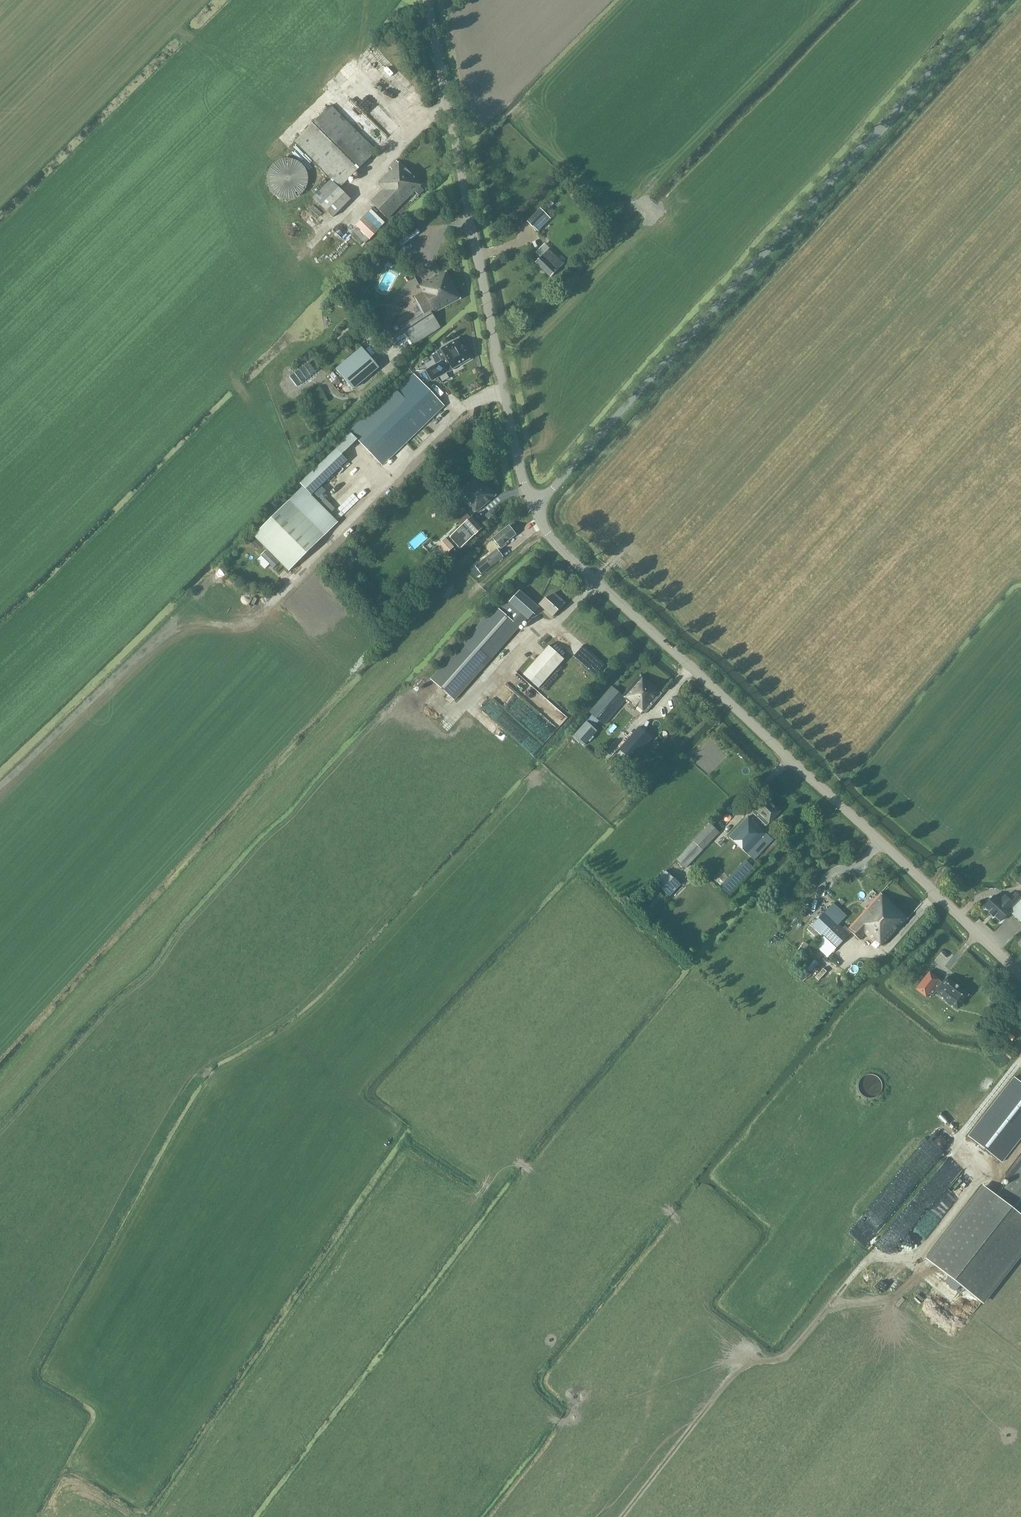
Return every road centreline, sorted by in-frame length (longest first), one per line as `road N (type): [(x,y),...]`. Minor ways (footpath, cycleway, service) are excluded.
road 1 (unclassified): [(533,510),(997,0)]
road 2 (unclassified): [(1020,975),(594,579),(533,510)]
road 3 (unclassified): [(533,510),(429,0)]
road 4 (track): [(261,813),(544,529)]

